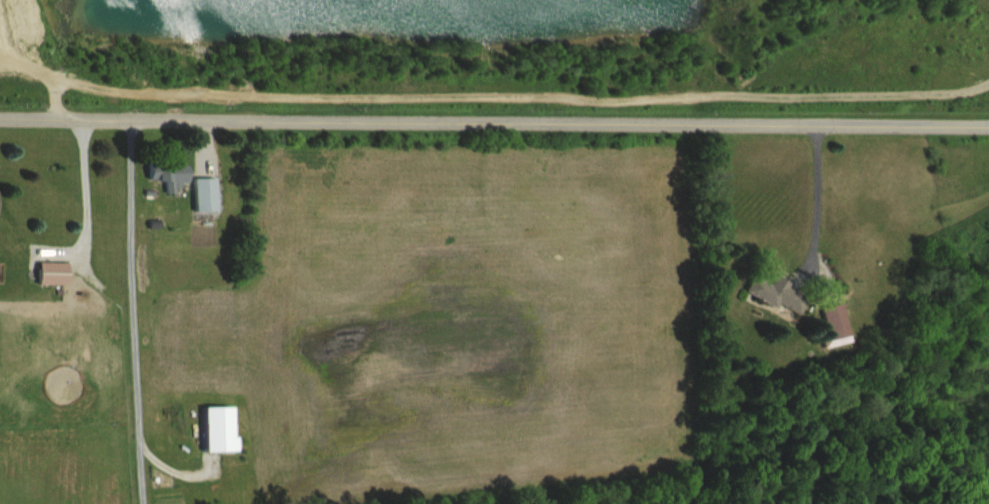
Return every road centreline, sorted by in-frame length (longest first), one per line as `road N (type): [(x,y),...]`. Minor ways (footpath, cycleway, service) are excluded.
road 1 (tertiary): [(988,125),(0,118)]
road 2 (track): [(988,88),(939,98),(127,97)]

